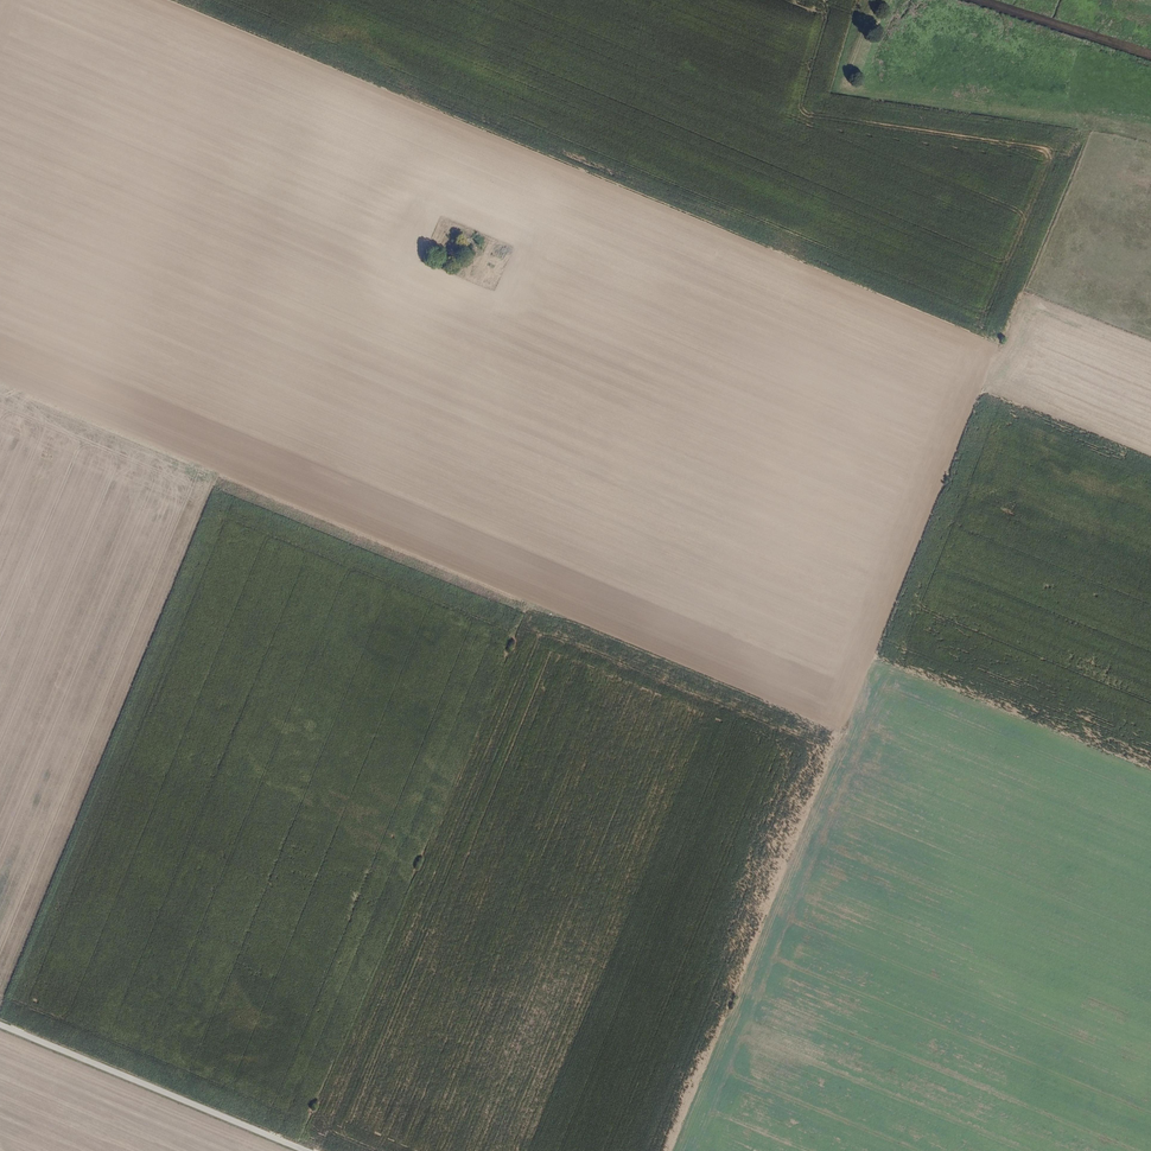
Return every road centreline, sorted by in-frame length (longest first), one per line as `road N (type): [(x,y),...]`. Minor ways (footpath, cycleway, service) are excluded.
road 1 (track): [(0,1025),(306,1150)]

